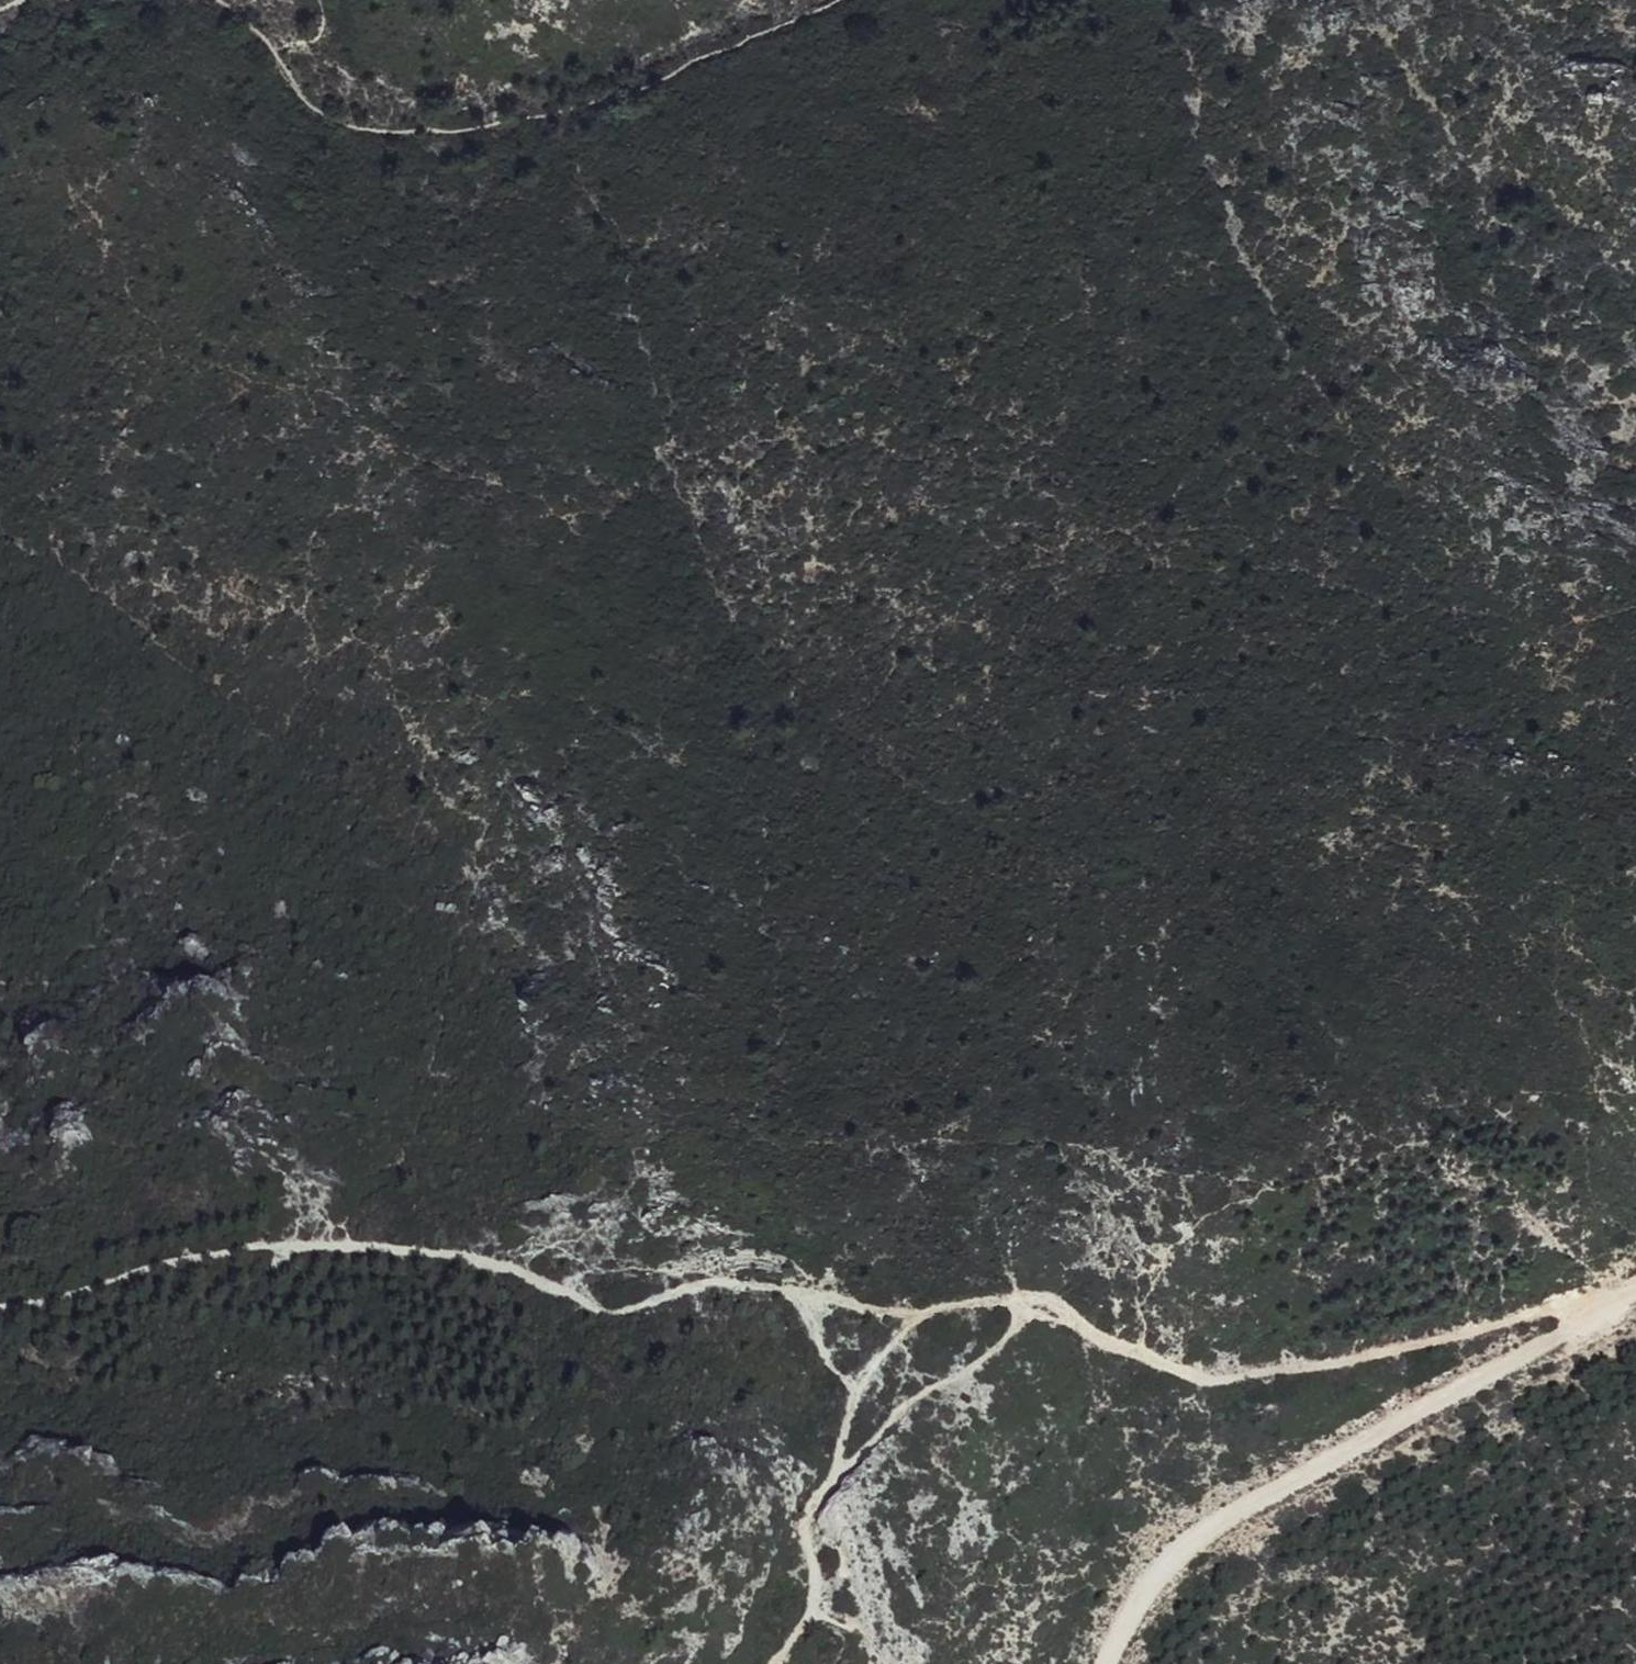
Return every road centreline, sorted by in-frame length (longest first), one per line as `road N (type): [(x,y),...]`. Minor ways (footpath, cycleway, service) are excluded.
road 1 (track): [(1635,1291),(1229,1512),(1175,1552),(1136,1597),(1105,1663)]

